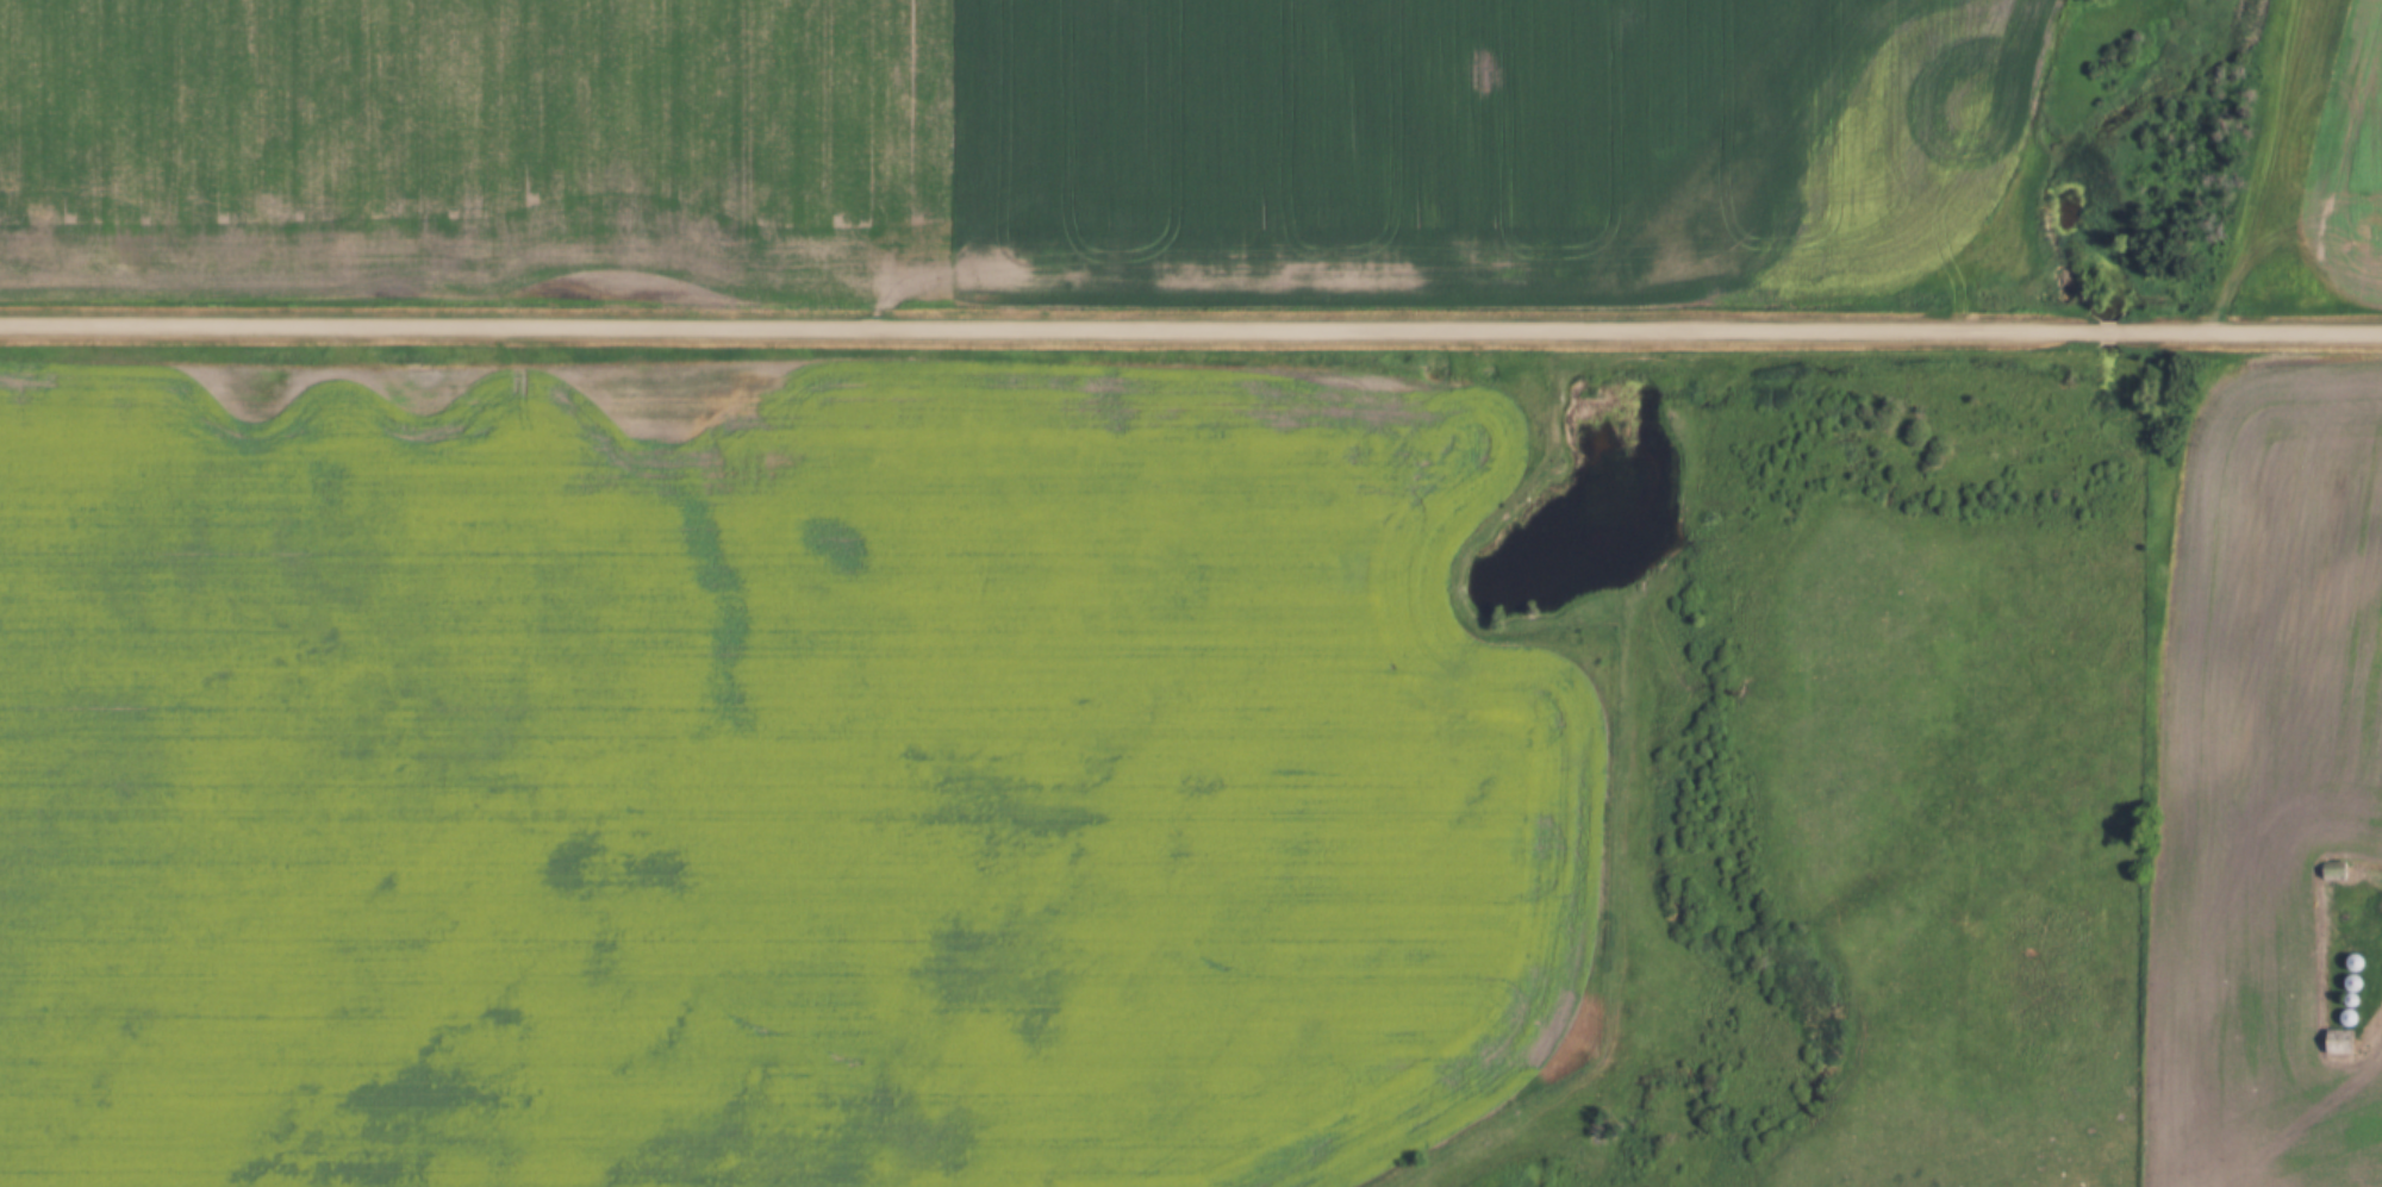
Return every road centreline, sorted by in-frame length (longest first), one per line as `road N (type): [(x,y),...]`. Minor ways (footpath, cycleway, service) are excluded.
road 1 (residential): [(2096,333),(0,328)]
road 2 (residential): [(2381,334),(2116,333)]

